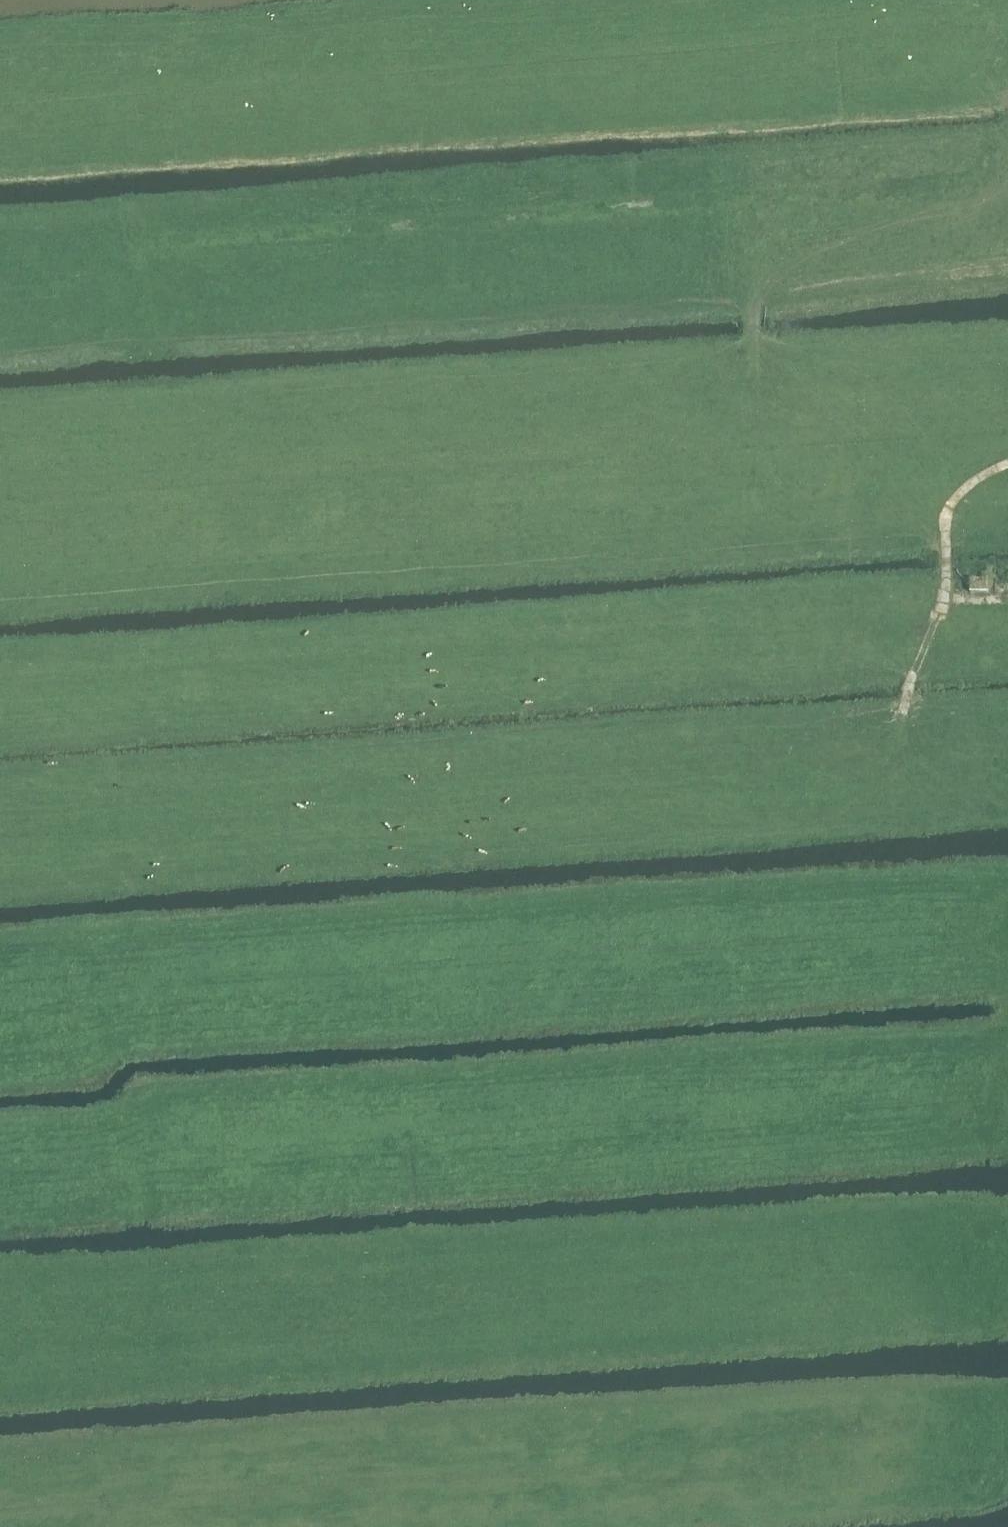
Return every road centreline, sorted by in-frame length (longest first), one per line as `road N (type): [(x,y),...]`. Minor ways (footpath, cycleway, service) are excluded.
road 1 (track): [(1007,461),(963,487),(944,523),(753,355),(750,305),(769,269),(945,206),(1007,171)]
road 2 (track): [(944,523),(938,619),(899,730),(876,761)]

